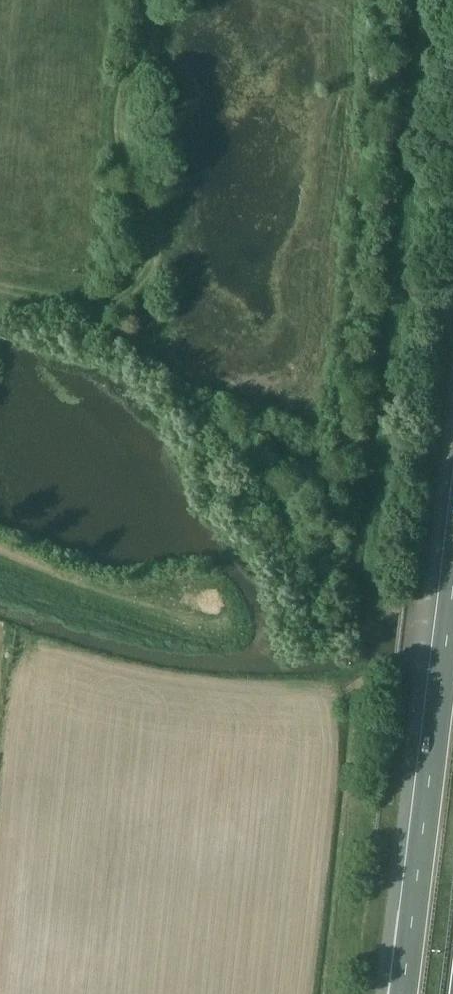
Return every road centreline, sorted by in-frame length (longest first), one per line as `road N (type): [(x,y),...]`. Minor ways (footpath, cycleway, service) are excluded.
road 1 (track): [(0,288),(95,304),(137,286),(158,250),(117,137),(116,96),(154,28),(149,0)]
road 2 (motorway): [(452,590),(403,993)]

